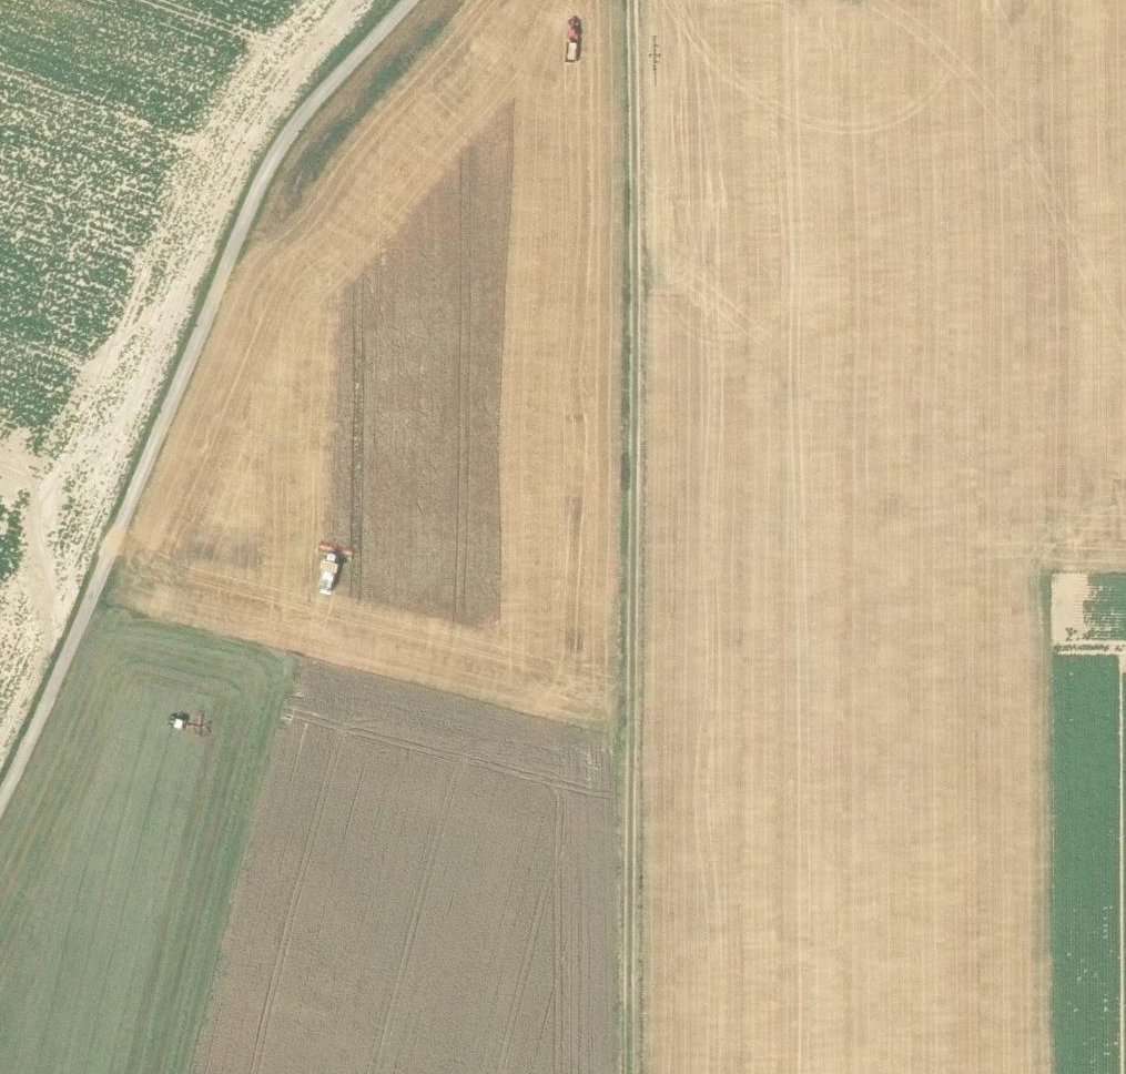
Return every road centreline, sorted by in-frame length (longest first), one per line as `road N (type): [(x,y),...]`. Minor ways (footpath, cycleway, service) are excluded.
road 1 (track): [(629,1073),(629,0)]
road 2 (unclassified): [(0,804),(264,177),(322,94),(409,0)]

